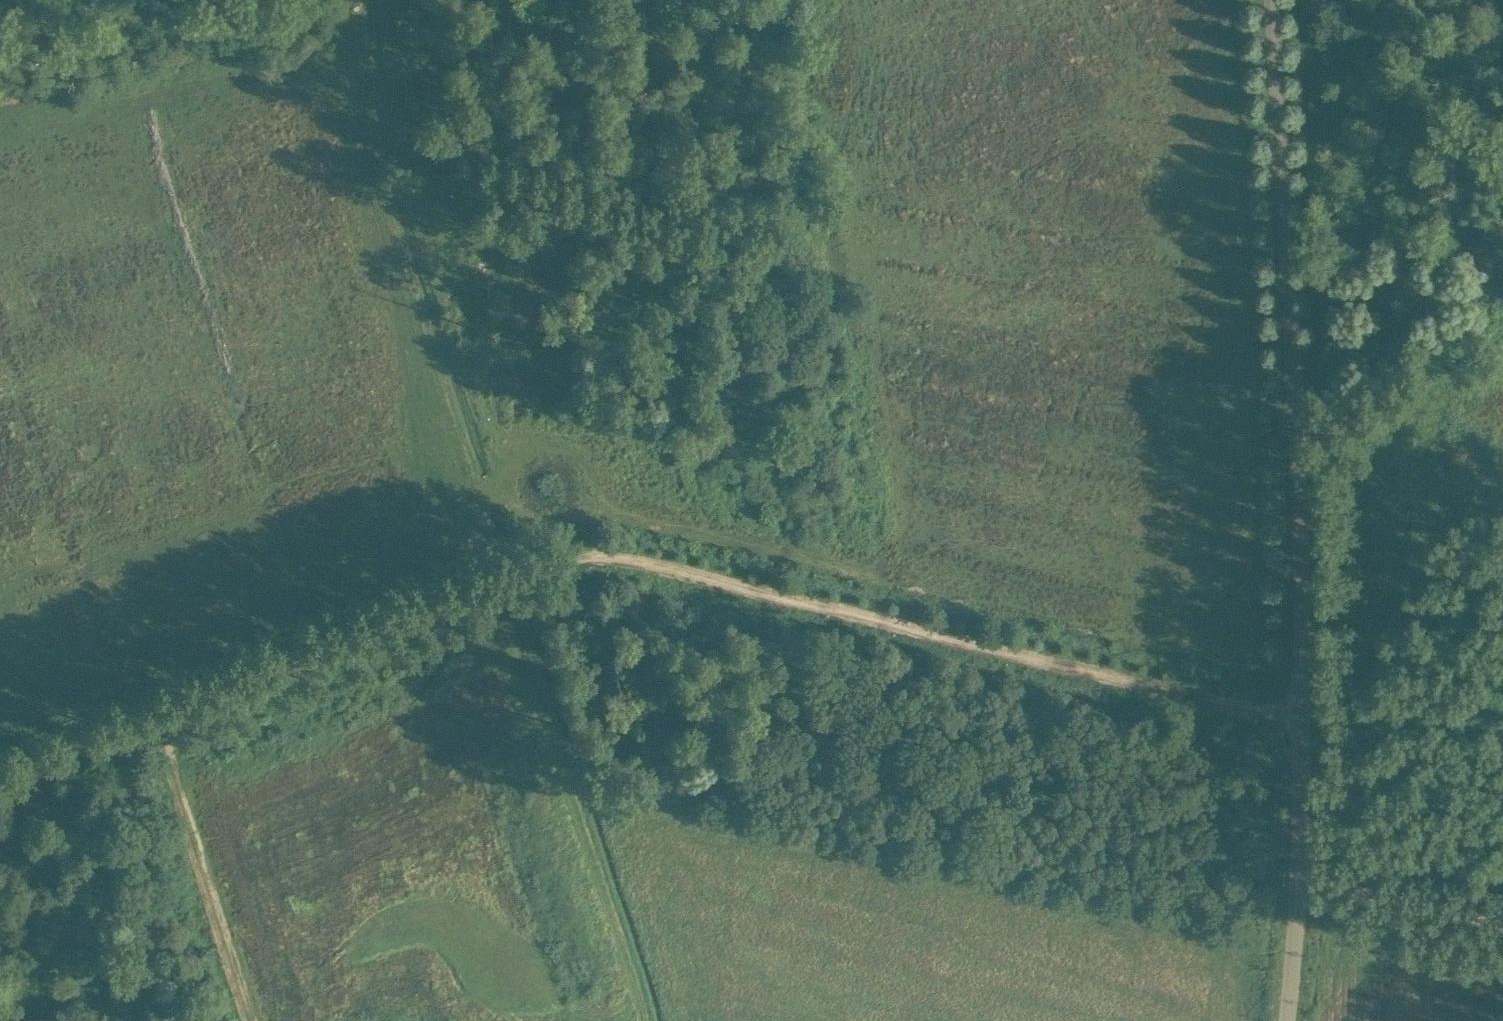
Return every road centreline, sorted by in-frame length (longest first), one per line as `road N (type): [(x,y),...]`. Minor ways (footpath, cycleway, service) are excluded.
road 1 (track): [(0,788),(563,559),(597,556),(1301,719)]
road 2 (unclassified): [(1286,1020),(1300,878),(1304,606),(1271,0)]
road 3 (track): [(1298,435),(1502,329)]
road 4 (track): [(1502,915),(1300,878)]

